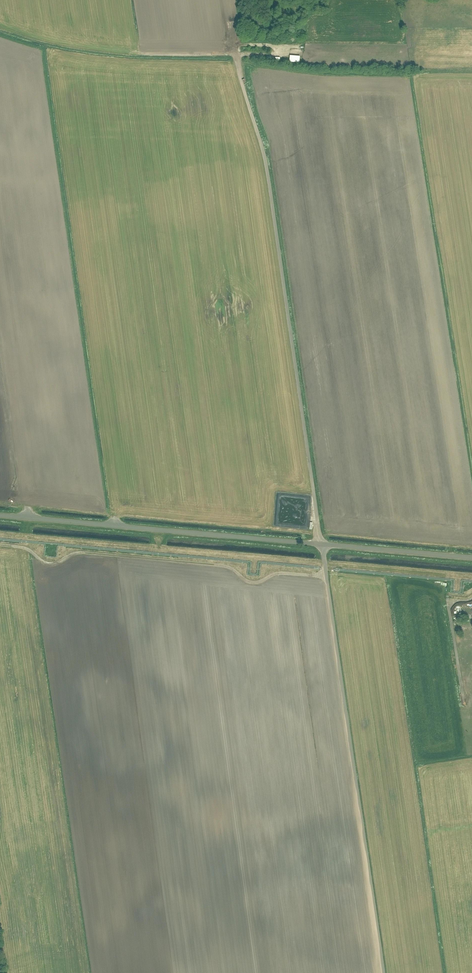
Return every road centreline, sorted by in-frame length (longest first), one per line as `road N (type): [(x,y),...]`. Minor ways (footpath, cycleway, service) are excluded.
road 1 (unclassified): [(321,545),(265,157),(233,56)]
road 2 (unclassified): [(321,545),(384,972)]
road 3 (track): [(0,545),(49,564),(80,553),(222,566),(252,583),(279,573),(326,575)]
road 4 (tertiary): [(321,545),(0,516)]
road 5 (tertiary): [(471,558),(321,545)]

